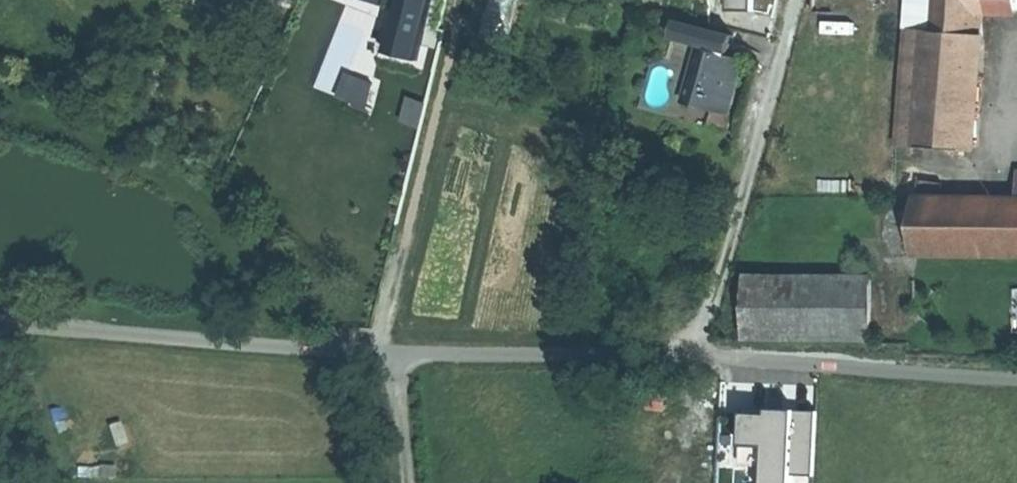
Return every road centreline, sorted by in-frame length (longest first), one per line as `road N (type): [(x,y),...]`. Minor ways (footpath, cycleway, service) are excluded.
road 1 (track): [(0,330),(401,354),(702,357)]
road 2 (residential): [(702,357),(797,0)]
road 3 (residential): [(702,357),(1016,378)]
road 4 (track): [(401,354),(402,482)]

